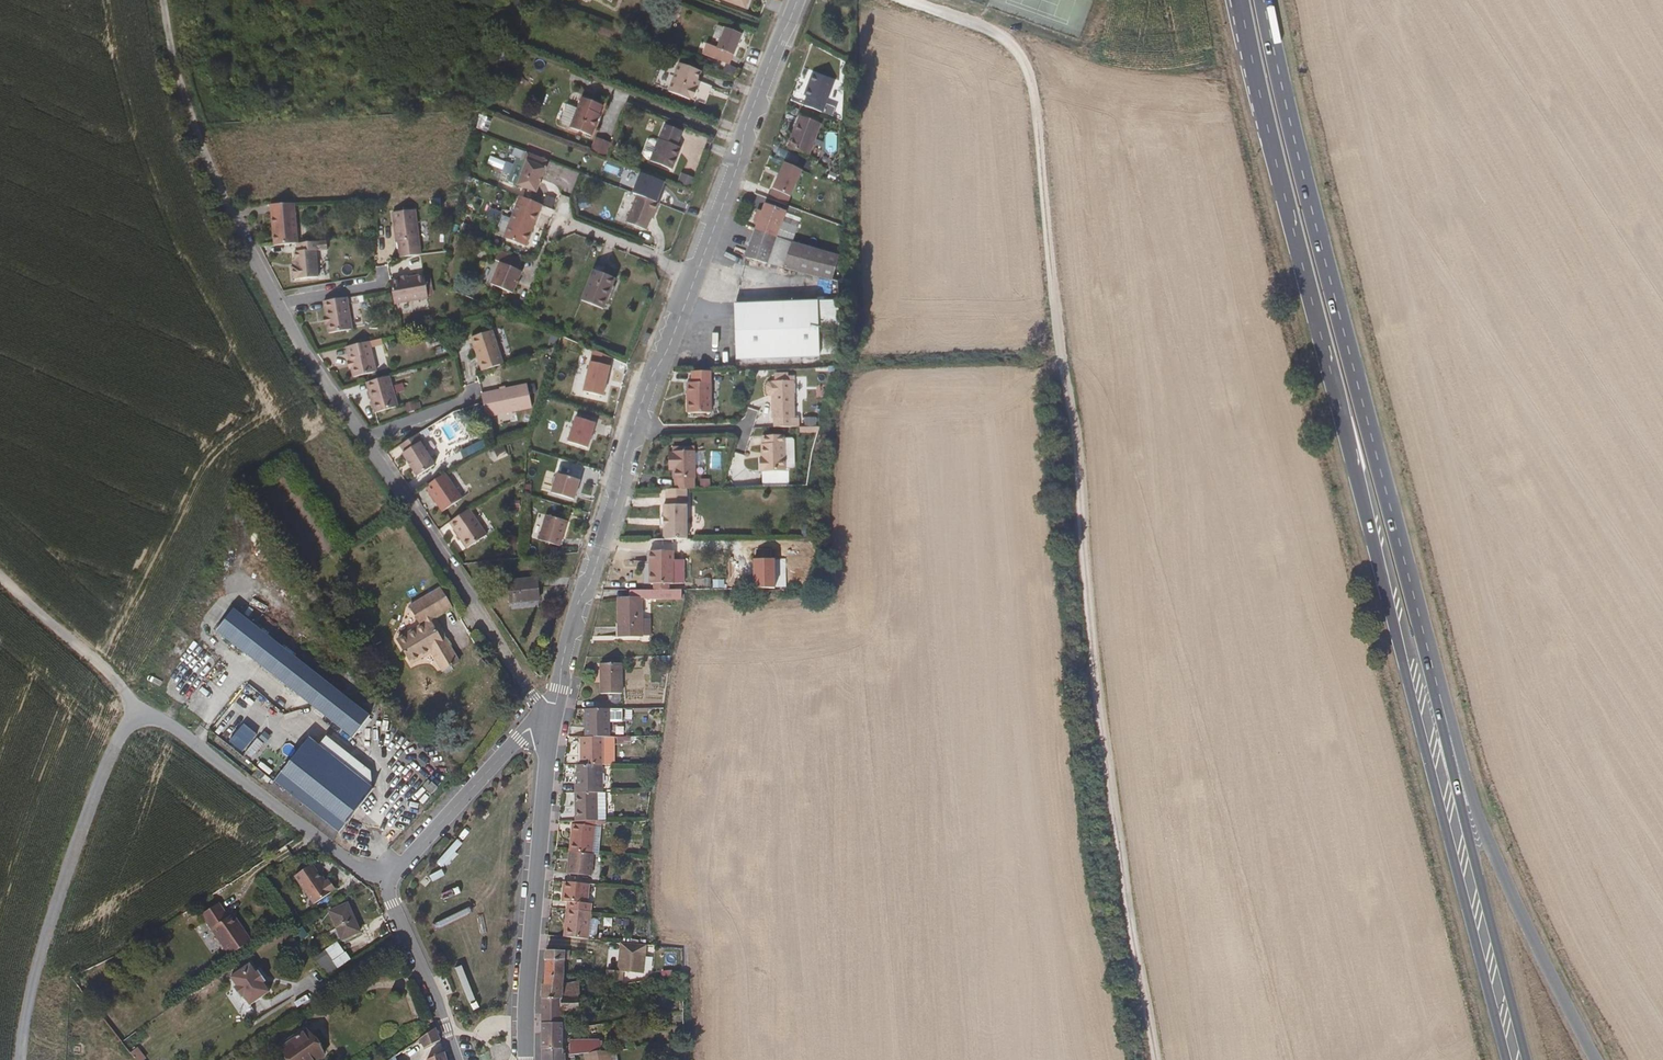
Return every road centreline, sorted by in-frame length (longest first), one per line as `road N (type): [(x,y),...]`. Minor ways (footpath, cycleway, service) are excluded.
road 1 (track): [(1160,1059),(1117,853),(1033,79),(998,33),(909,0)]
road 2 (primary): [(1240,0),(1507,1059)]
road 3 (unclassified): [(799,0),(624,454),(620,490),(565,650),(551,731)]
road 4 (primary): [(1421,643),(1264,0)]
road 5 (residential): [(551,731),(476,603),(290,327),(243,239)]
road 6 (track): [(0,580),(106,671),(140,720),(120,741),(101,786),(33,990),(22,1059)]
road 7 (primary): [(1596,1059),(1496,858),(1421,643)]
road 8 (primary): [(1527,1059),(1421,643)]
road 9 (unclassified): [(551,731),(526,1059)]
road 10 (residential): [(384,877),(349,865),(175,727),(140,720)]
road 11 (track): [(243,239),(189,116),(161,0)]
road 12 (residential): [(551,731),(519,737),(384,877)]
road 13 (residential): [(384,877),(459,1059)]

